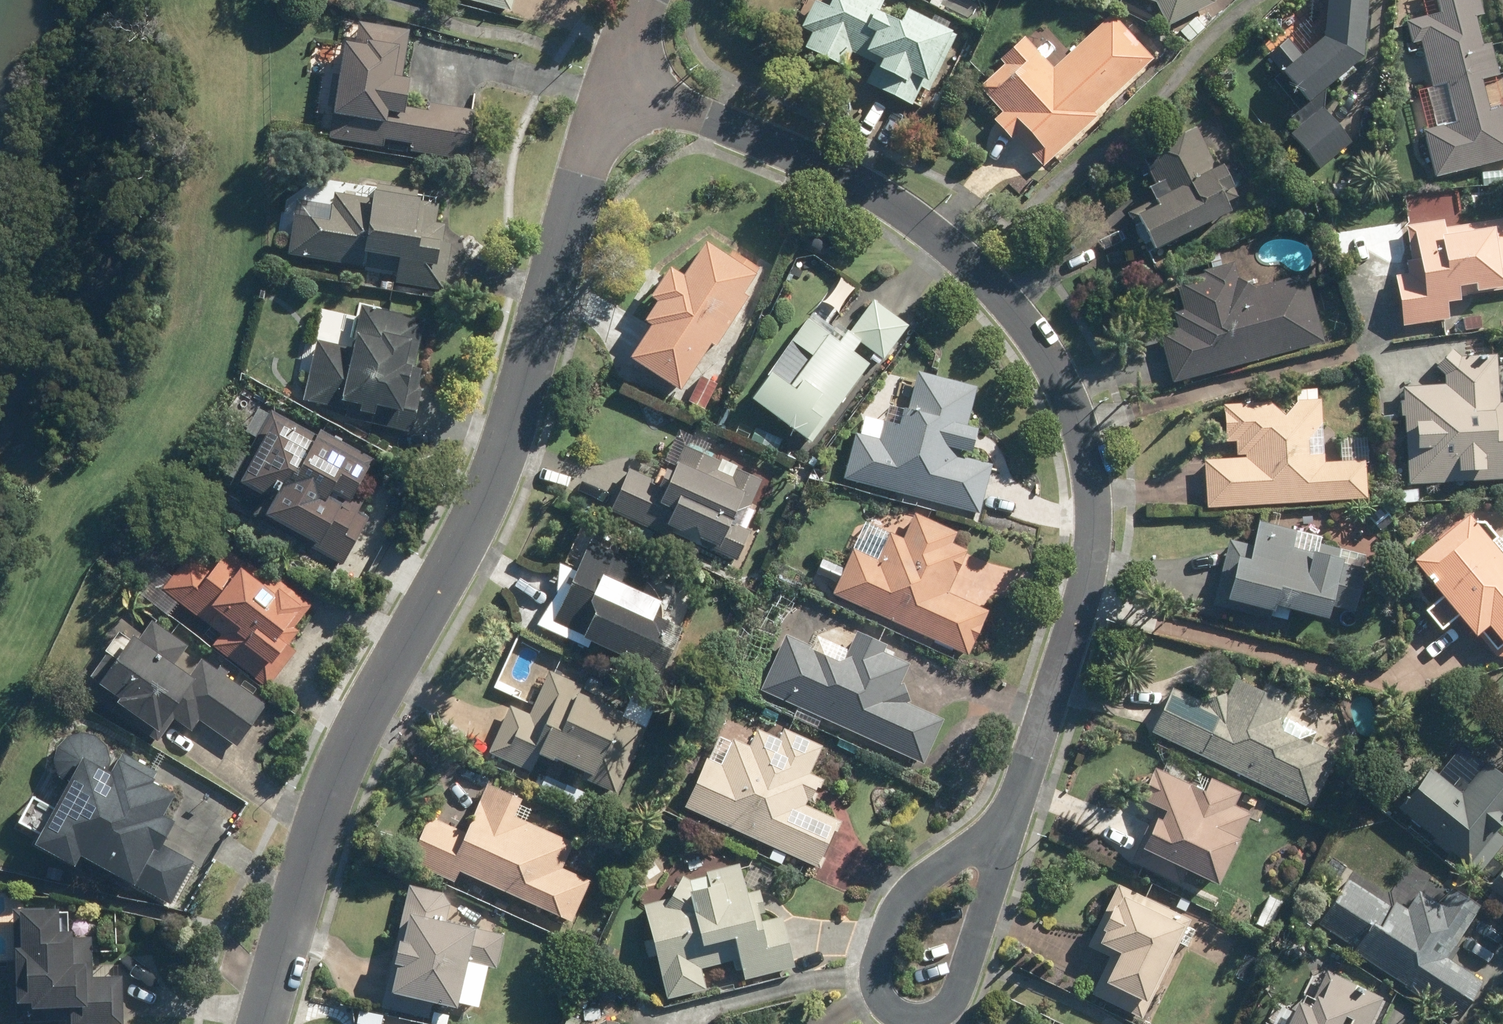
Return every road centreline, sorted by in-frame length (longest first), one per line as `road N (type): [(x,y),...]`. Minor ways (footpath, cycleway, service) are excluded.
road 1 (residential): [(1007,839),(1079,620),(1093,547),(1093,467),(1064,377),(1013,304),(895,211),(823,166),(615,88)]
road 2 (residential): [(262,1023),(320,818),(500,457),(615,88)]
road 3 (residential): [(1007,839),(930,872),(899,904),(875,969),(879,1004),(907,1018),(940,1014),(961,991),(984,913)]

